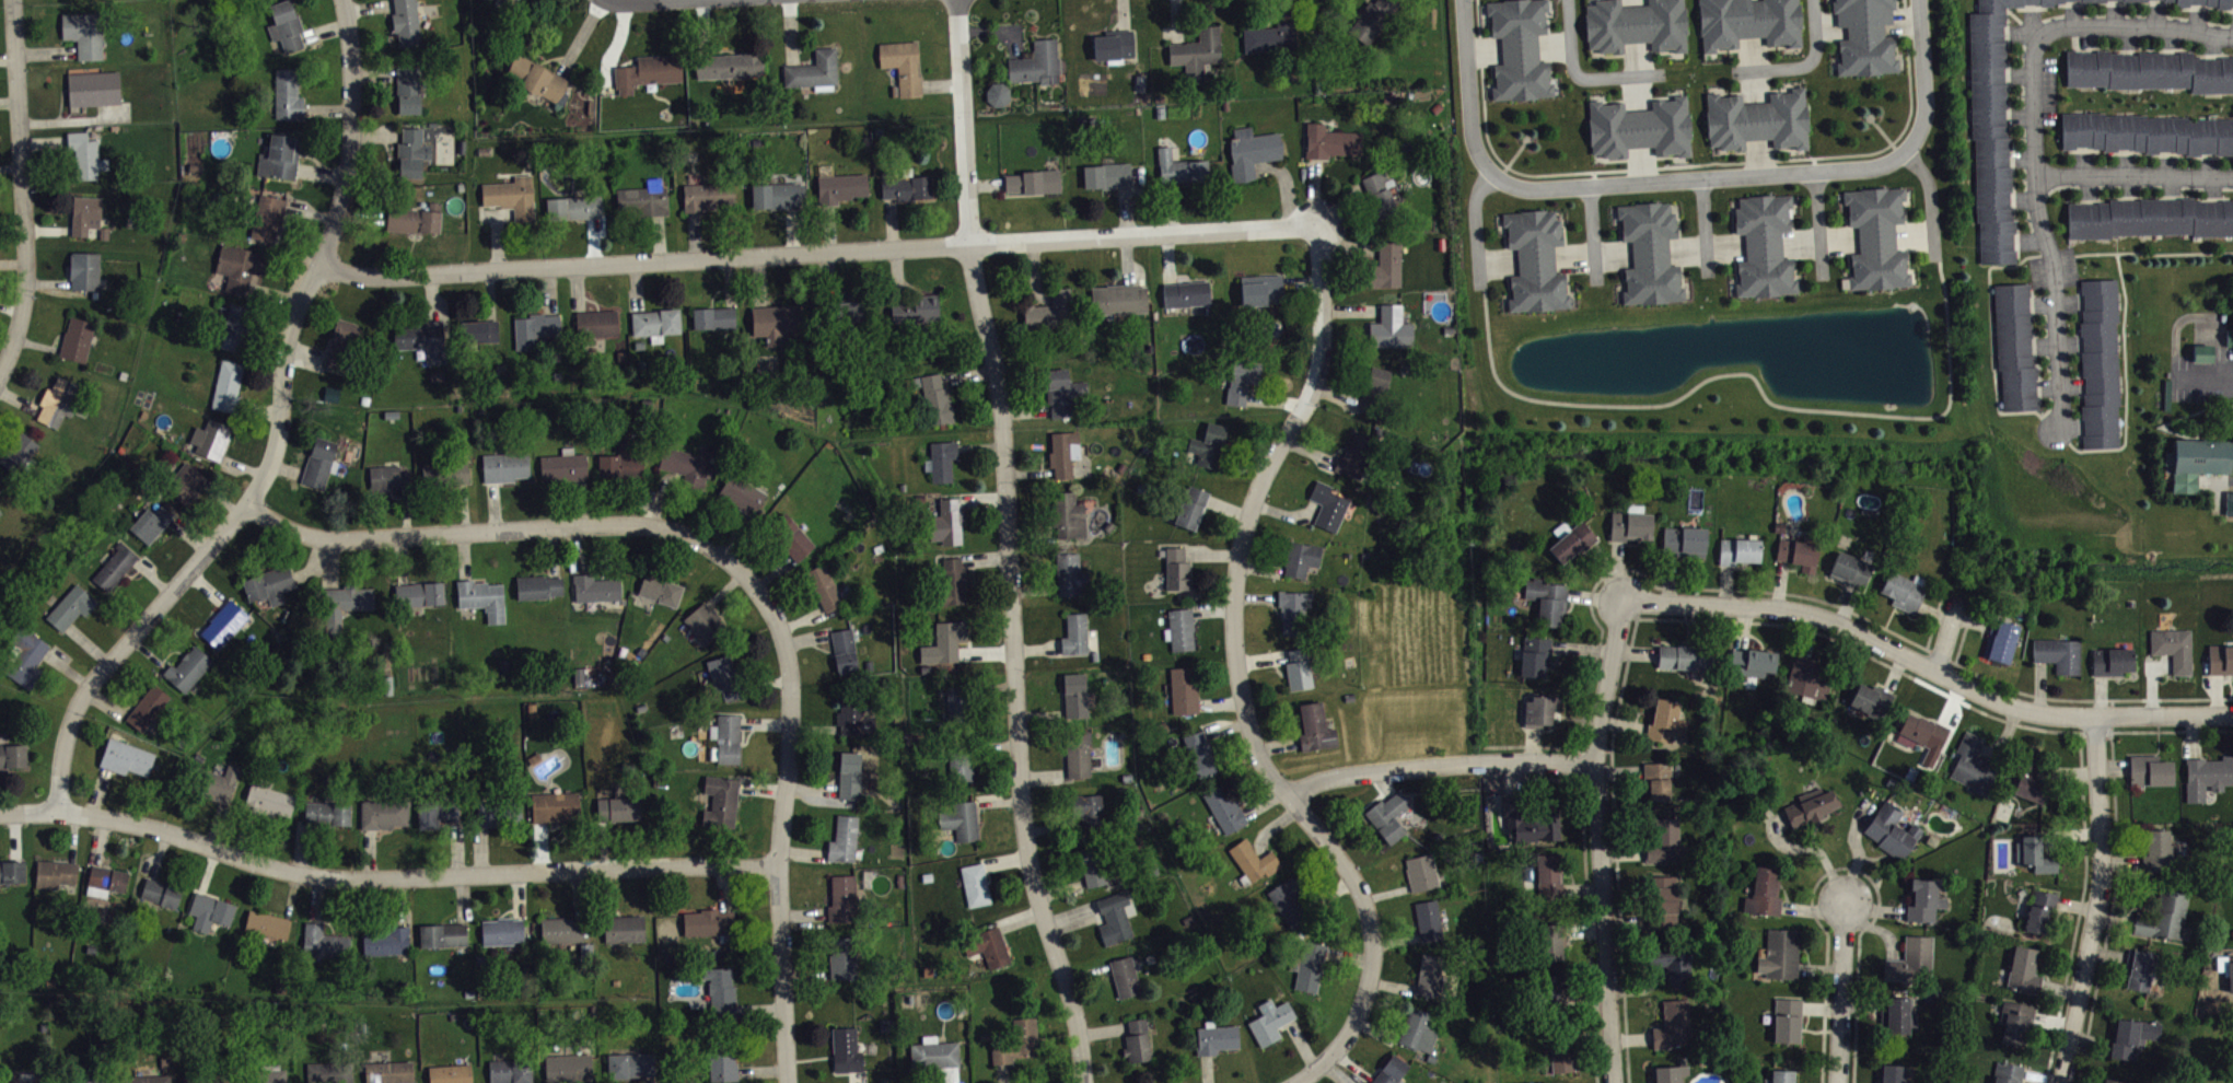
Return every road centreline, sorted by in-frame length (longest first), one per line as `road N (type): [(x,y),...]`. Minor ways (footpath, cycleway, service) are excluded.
road 1 (residential): [(1083,1082),(1080,1034),(1027,857),(1004,446),(969,241),(954,0)]
road 2 (residential): [(317,264),(430,275),(1319,225)]
road 3 (residential): [(1303,1080),(1356,1020),(1372,968),(1372,925),(1357,884),(1258,754),(1236,661),(1233,596),(1252,502),(1321,356),(1319,225)]
road 4 (residential): [(57,812),(65,738),(88,688),(264,476),(291,324),(346,177),(351,74),(343,0)]
road 5 (residential): [(0,813),(140,823),(318,876),(778,865)]
road 6 (residential): [(1915,0),(1923,127),(1906,153),(1862,170),(1543,190),(1507,184),(1475,159),(1463,0)]
road 7 (residential): [(1627,603),(1816,613),(1992,698),(2039,711),(2232,712)]
road 8 (residential): [(246,504),(332,538),(653,524),(696,538),(752,581)]
road 9 (residential): [(787,1082),(778,865),(790,678),(779,627),(752,581)]
road 10 (residential): [(1613,1082),(1596,747),(1627,603)]
road 11 (residential): [(2062,1082),(2101,883),(2094,713)]
road 12 (residential): [(0,369),(25,281),(13,0)]
road 13 (residential): [(1290,796),(1342,773),(1437,764),(1596,764)]
road 14 (residential): [(1838,1082),(1845,901)]

